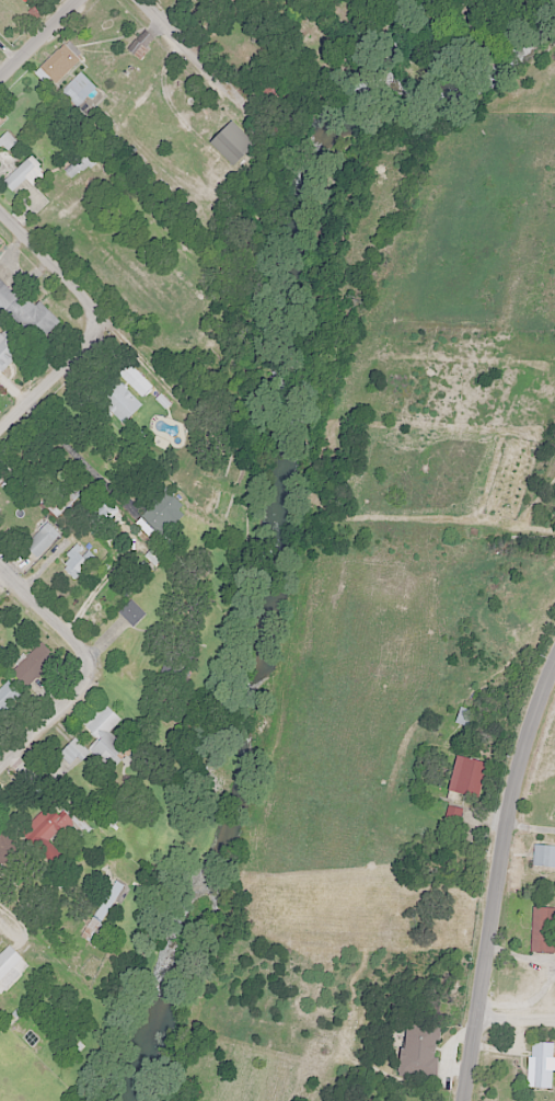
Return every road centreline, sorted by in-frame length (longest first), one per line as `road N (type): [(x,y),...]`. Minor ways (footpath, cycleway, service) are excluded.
road 1 (residential): [(466,1100),(508,817),(554,670)]
road 2 (residential): [(0,422),(112,302)]
road 3 (residential): [(112,302),(0,191)]
road 4 (residential): [(248,112),(138,0)]
road 5 (residential): [(89,672),(0,581)]
road 6 (residential): [(0,762),(89,672)]

